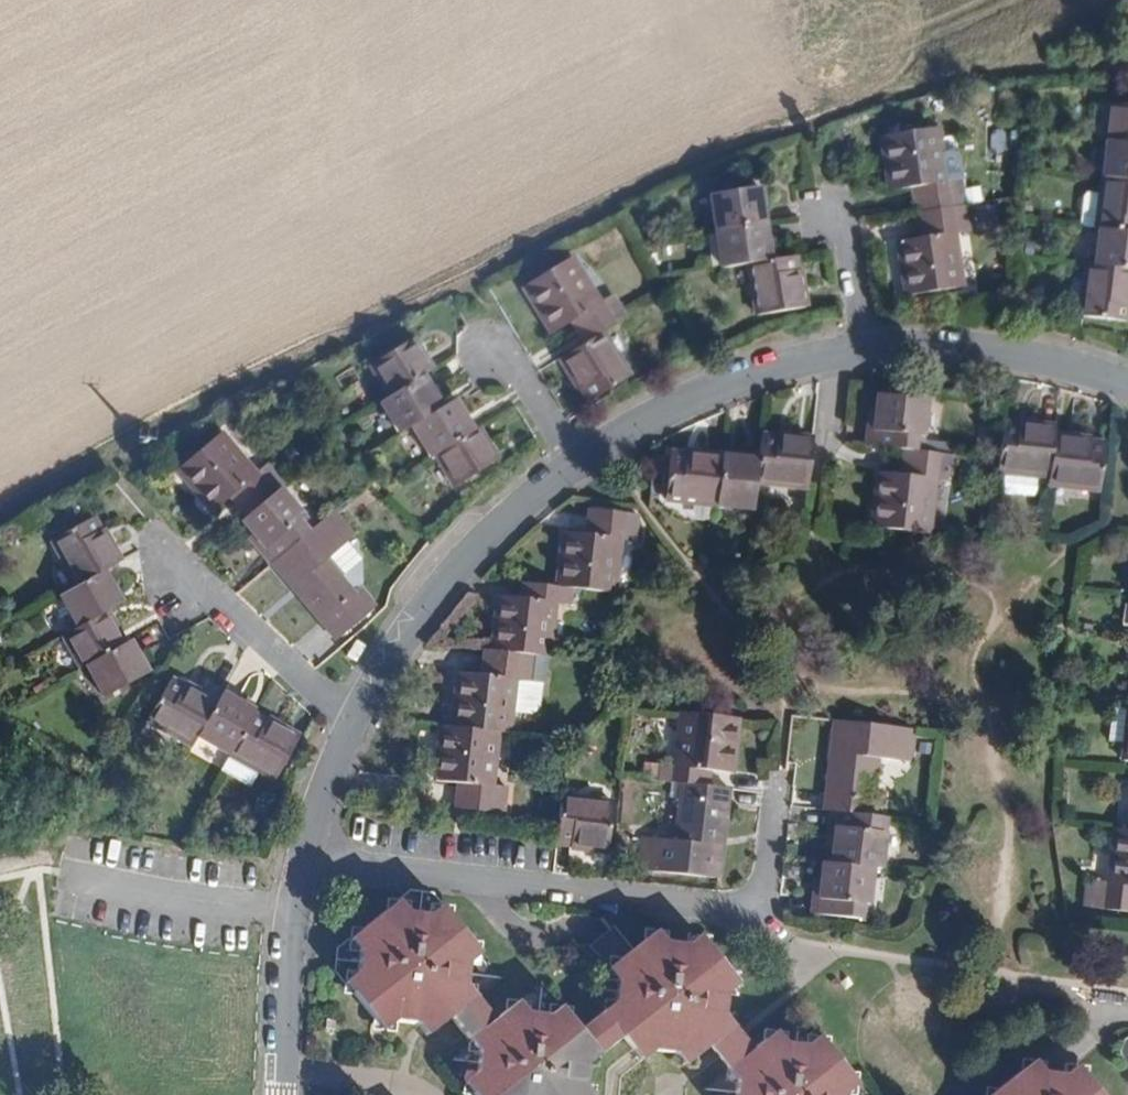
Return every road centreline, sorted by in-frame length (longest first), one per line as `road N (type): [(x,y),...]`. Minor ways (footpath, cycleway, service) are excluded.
road 1 (track): [(1091,47),(792,118),(448,277),(0,511)]
road 2 (residential): [(305,855),(735,906),(763,889),(779,778)]
road 3 (residential): [(575,465),(449,581),(355,722)]
road 4 (residential): [(865,352),(761,372),(575,465)]
road 5 (residential): [(1127,387),(1016,355),(865,352)]
road 6 (residential): [(305,855),(281,1094)]
road 7 (residential): [(355,722),(182,578)]
road 8 (residential): [(865,352),(848,238),(830,209)]
road 9 (residential): [(575,465),(520,369),(491,352)]
road 10 (residential): [(355,722),(305,855)]

